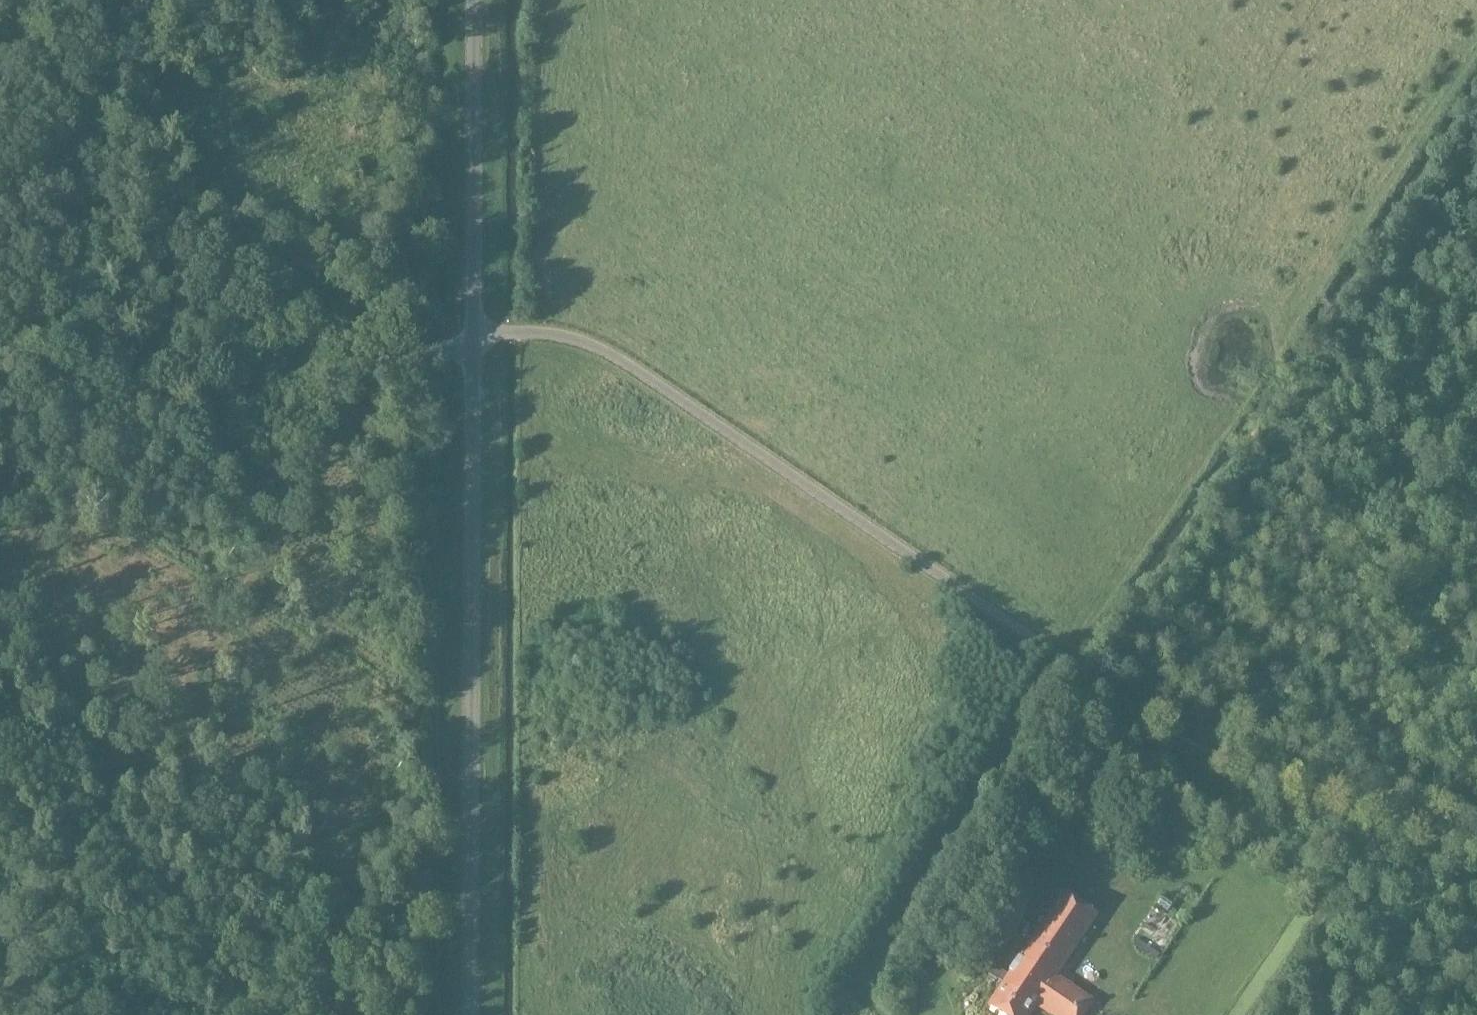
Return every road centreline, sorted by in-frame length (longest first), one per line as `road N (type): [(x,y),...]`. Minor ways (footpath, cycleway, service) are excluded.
road 1 (track): [(0,987),(325,450),(382,370)]
road 2 (unclassified): [(471,1014),(473,341)]
road 3 (track): [(0,435),(449,347)]
road 4 (unclassified): [(473,341),(475,0)]
road 5 (track): [(1363,816),(1345,881),(1259,1014)]

